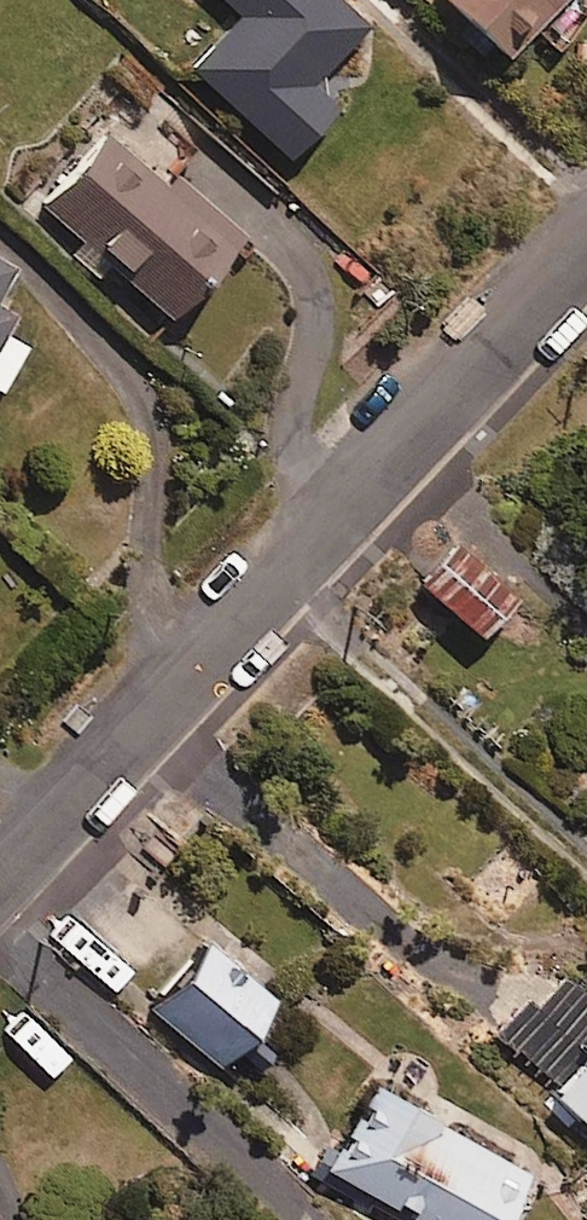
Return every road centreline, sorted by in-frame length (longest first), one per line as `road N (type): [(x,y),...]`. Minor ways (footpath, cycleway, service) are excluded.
road 1 (residential): [(586,237),(0,865)]

